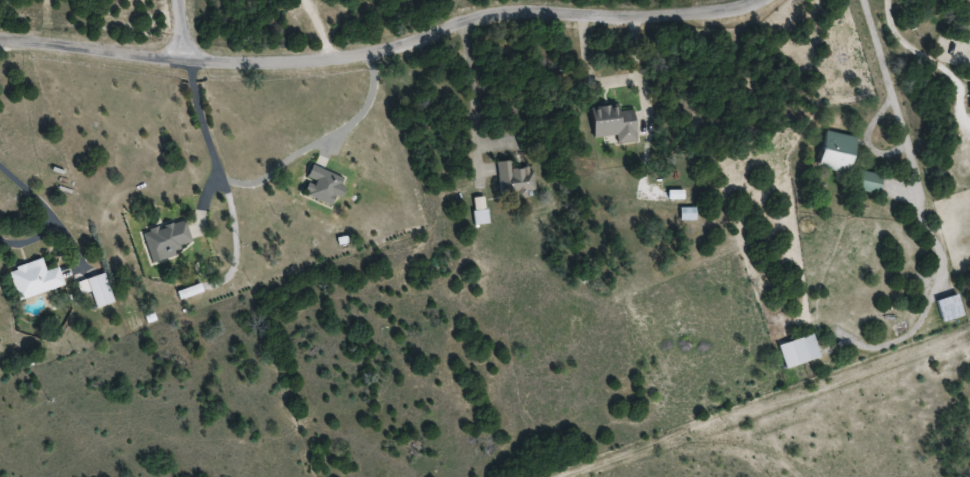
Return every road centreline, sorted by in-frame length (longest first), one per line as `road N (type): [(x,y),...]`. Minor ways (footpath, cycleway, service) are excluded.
road 1 (residential): [(0,35),(293,58),(404,38),(505,4),(651,13),(752,0)]
road 2 (residential): [(761,385),(969,307)]

